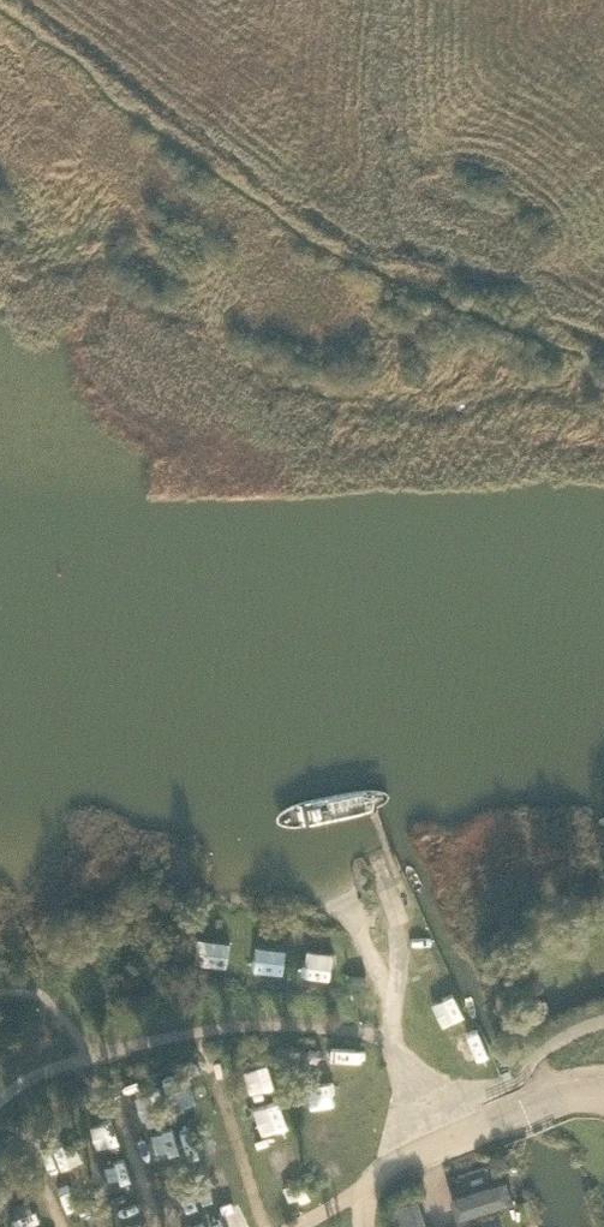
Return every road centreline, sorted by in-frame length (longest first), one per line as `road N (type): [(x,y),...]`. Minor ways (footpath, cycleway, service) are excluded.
road 1 (track): [(0,1100),(32,1074),(195,1029),(394,1034)]
road 2 (track): [(267,1226),(221,1085)]
road 3 (track): [(166,1226),(117,1103)]

